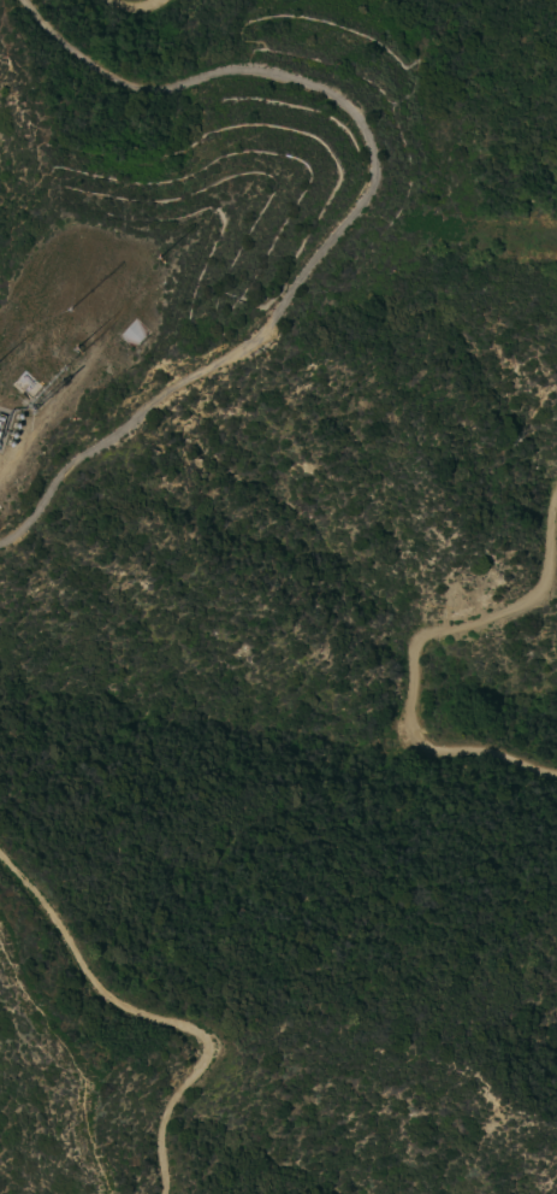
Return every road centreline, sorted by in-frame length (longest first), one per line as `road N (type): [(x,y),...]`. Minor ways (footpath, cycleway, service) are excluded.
road 1 (track): [(27,0),(69,49),(140,93),(243,66),(322,88),(360,118),(373,171),(359,207),(254,340),(170,388),(63,469),(23,525),(0,541)]
road 2 (track): [(556,496),(538,592),(420,642),(409,710),(410,739),(423,753),(479,753),(556,776)]
road 3 (track): [(0,854),(48,908),(105,998),(185,1024),(198,1037),(200,1064),(159,1124),(160,1193)]

